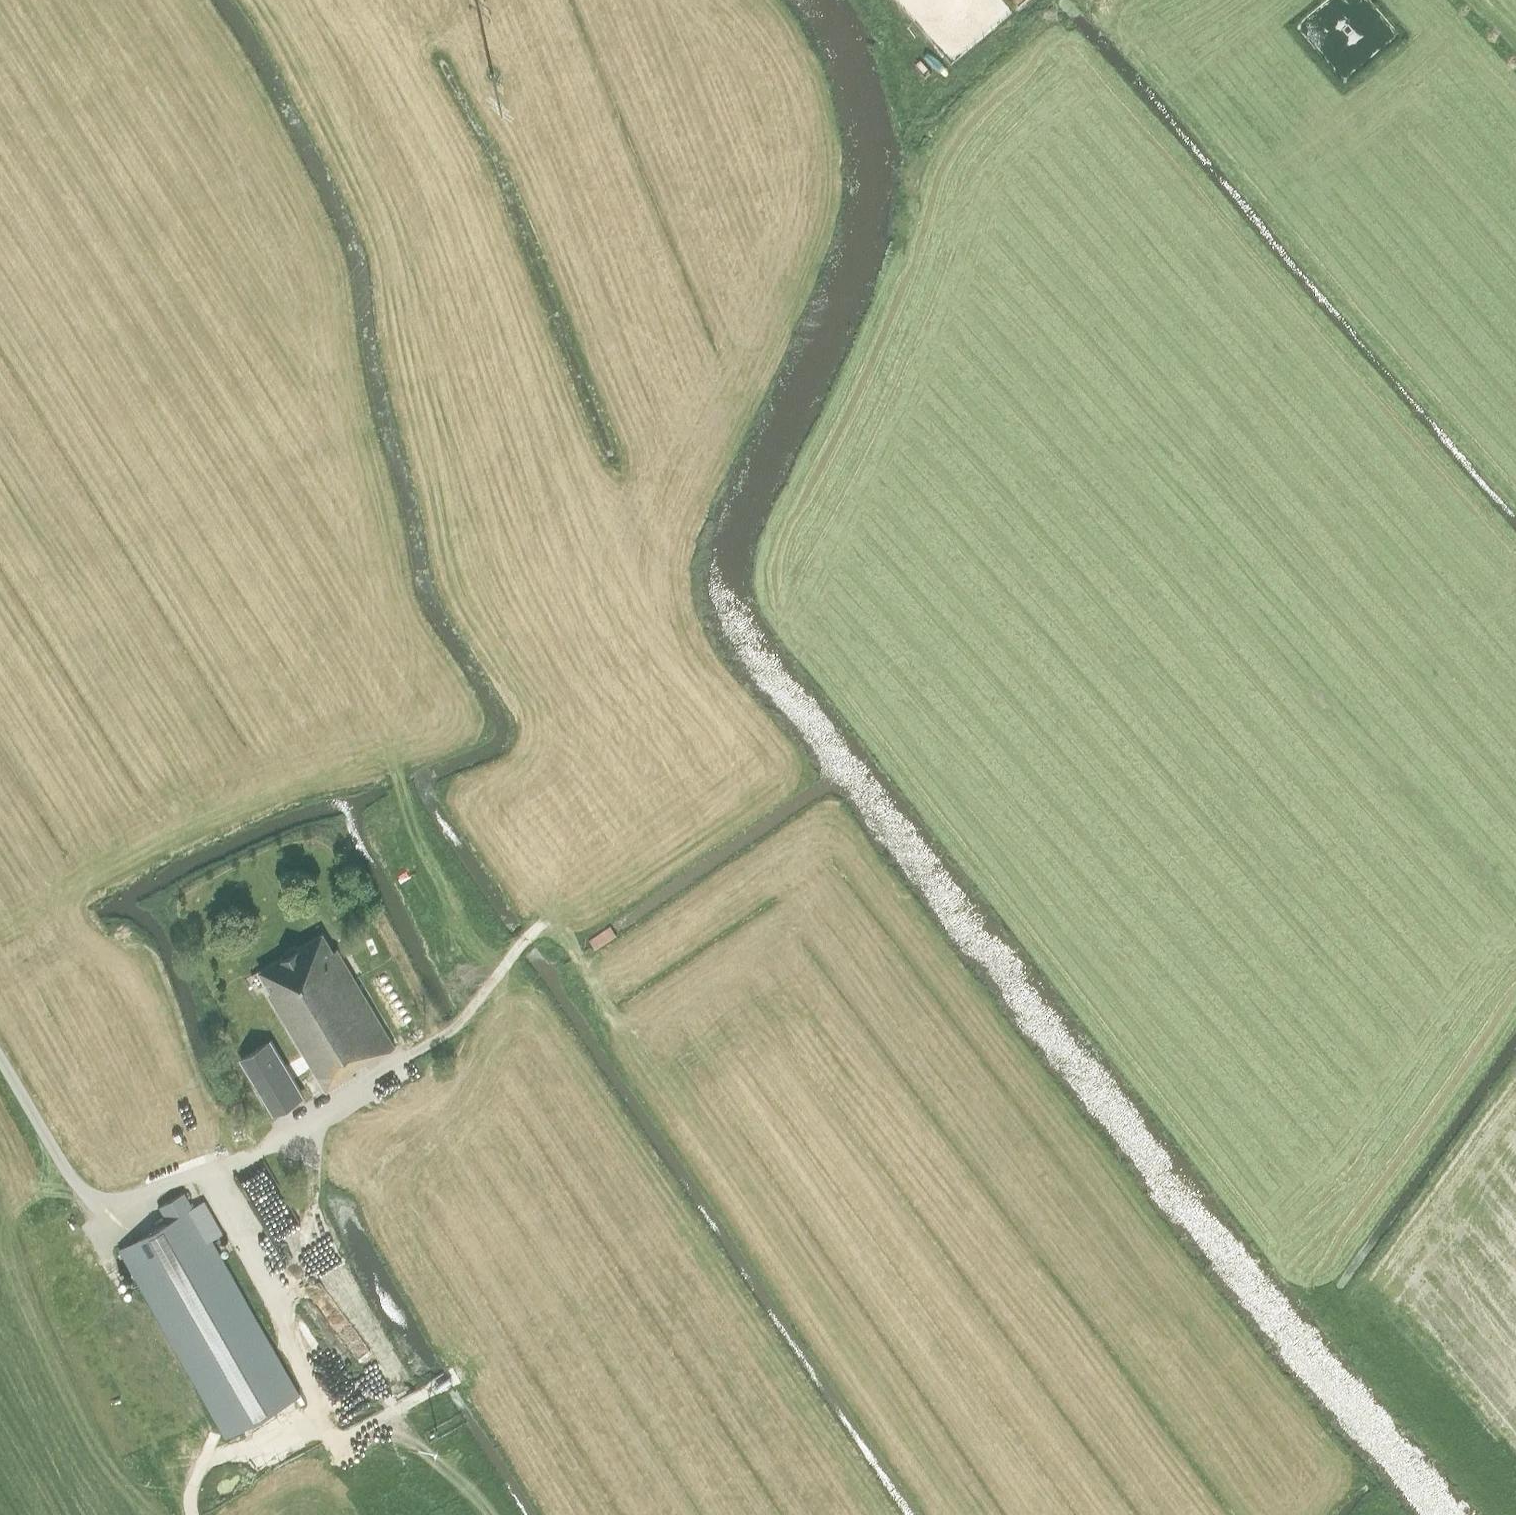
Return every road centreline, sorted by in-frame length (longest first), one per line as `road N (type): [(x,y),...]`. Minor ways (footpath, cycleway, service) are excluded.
road 1 (track): [(402,1058),(465,1019),(539,926)]
road 2 (track): [(336,1442),(449,1381)]

